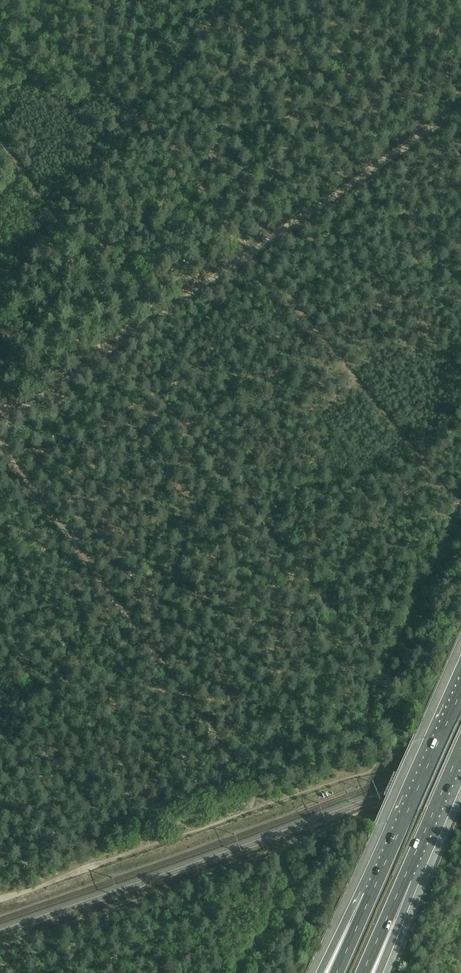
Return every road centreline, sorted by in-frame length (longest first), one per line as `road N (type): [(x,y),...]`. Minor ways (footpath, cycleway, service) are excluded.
road 1 (track): [(0,423),(460,109)]
road 2 (track): [(0,950),(245,864),(460,774)]
road 3 (track): [(261,806),(0,446)]
road 4 (track): [(252,251),(46,0)]
road 5 (track): [(0,900),(261,806)]
road 6 (motorway): [(460,692),(371,895)]
road 7 (motorway): [(404,878),(460,751)]

